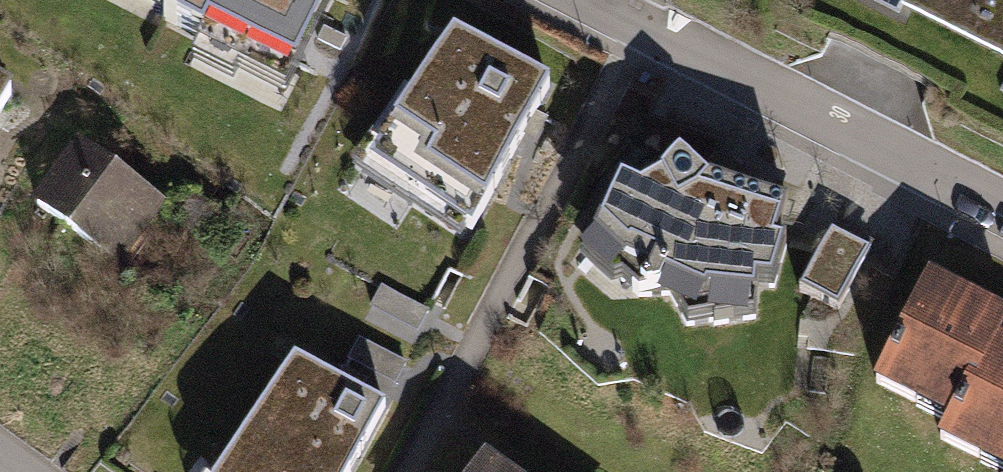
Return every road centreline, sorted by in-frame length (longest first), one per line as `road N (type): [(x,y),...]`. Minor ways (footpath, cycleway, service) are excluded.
road 1 (residential): [(1002,213),(577,0)]

